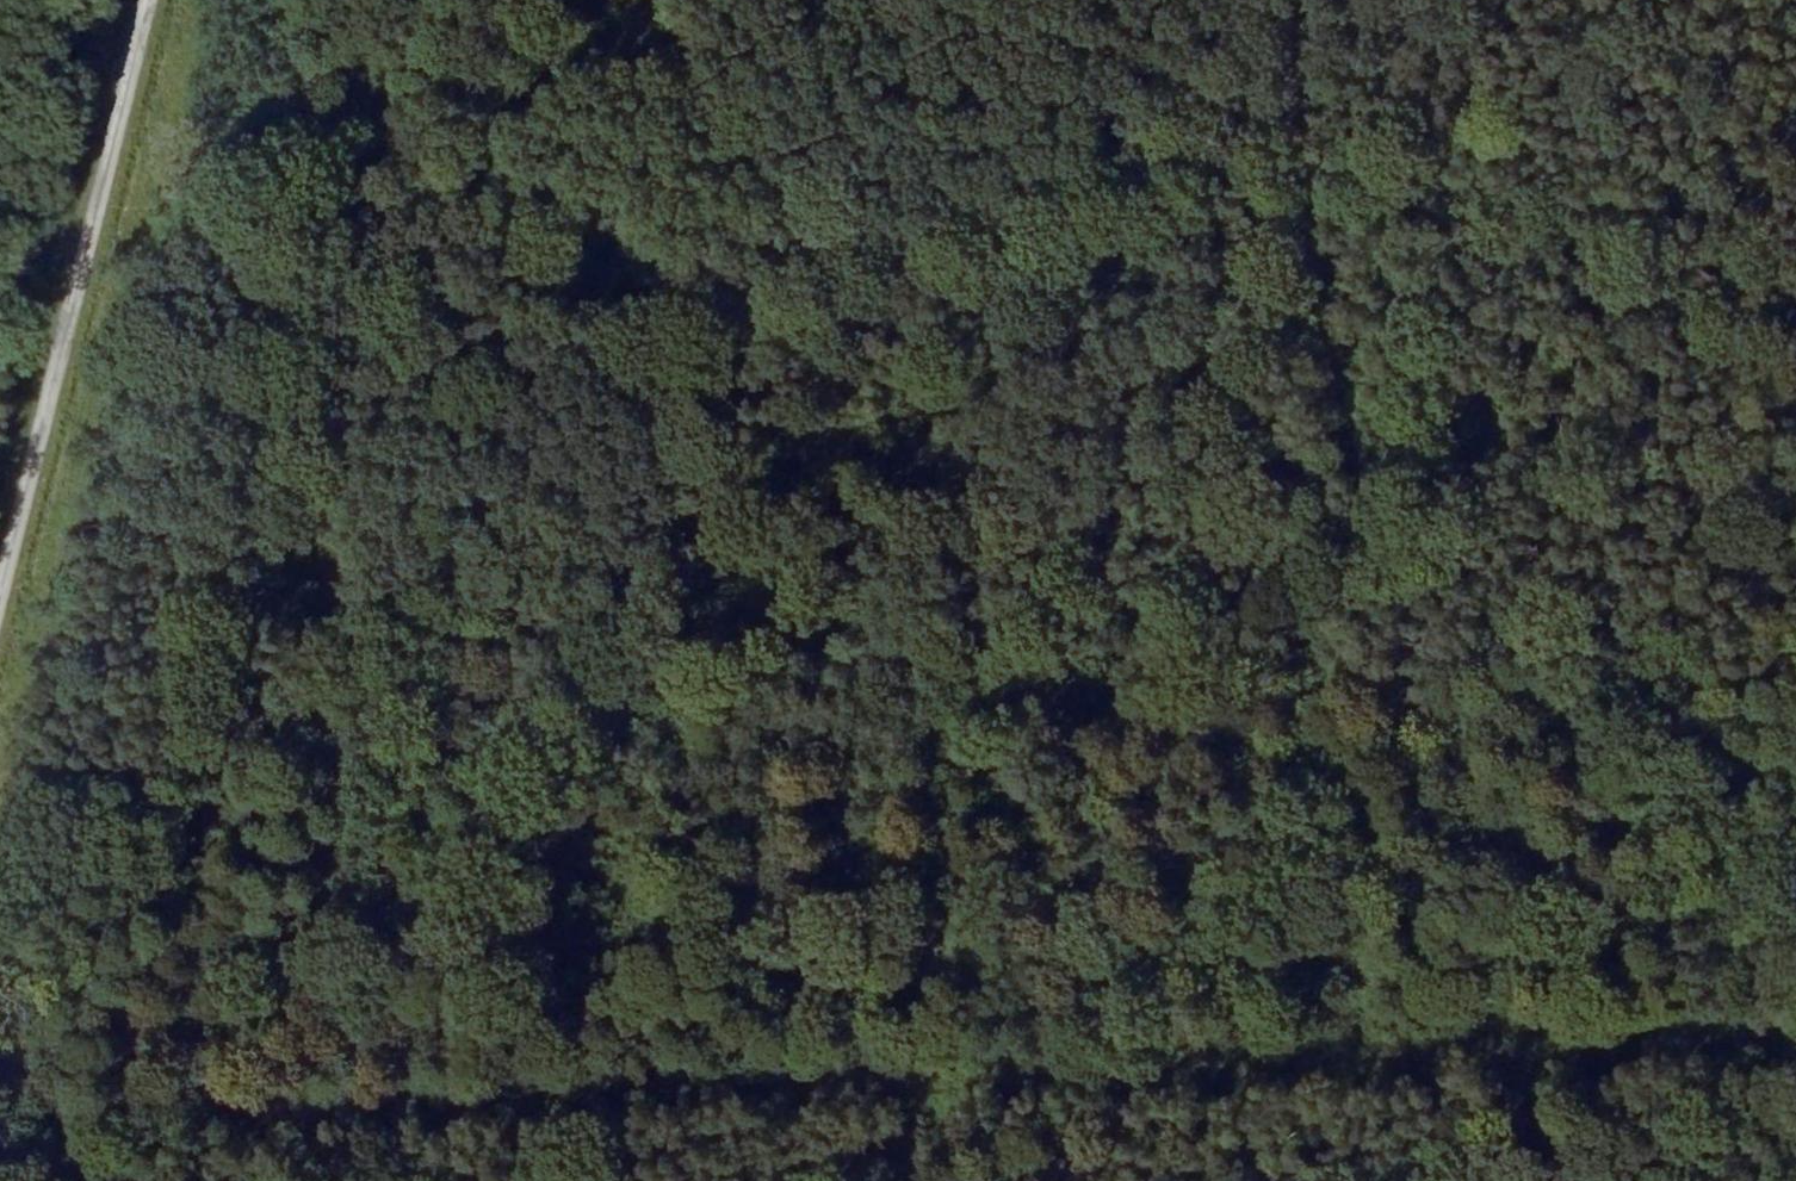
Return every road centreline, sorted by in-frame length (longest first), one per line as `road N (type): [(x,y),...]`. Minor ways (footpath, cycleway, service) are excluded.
road 1 (unclassified): [(0,555),(140,0)]

